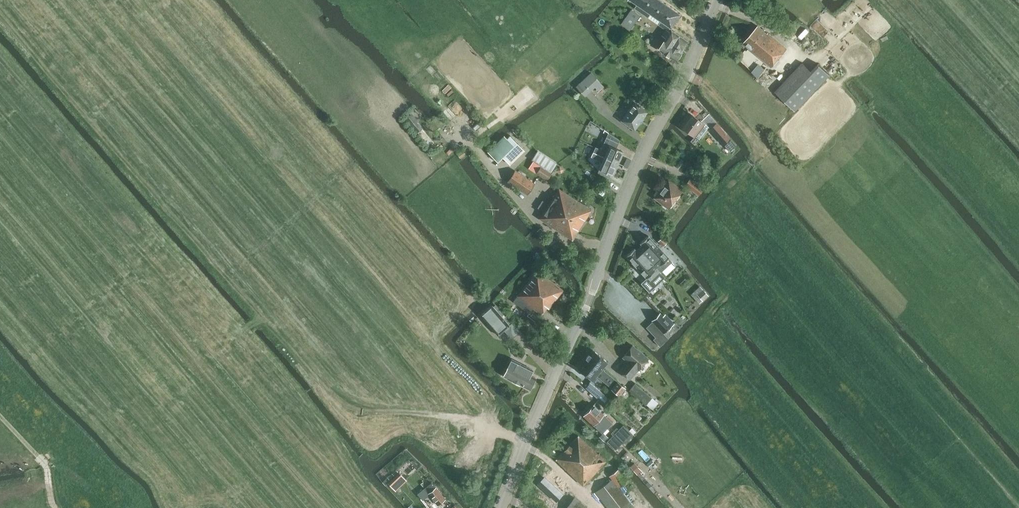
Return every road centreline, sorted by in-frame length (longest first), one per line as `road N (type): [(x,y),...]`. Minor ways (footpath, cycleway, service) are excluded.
road 1 (tertiary): [(503,507),(634,184),(724,0)]
road 2 (track): [(732,183),(764,152),(705,83),(687,75)]

